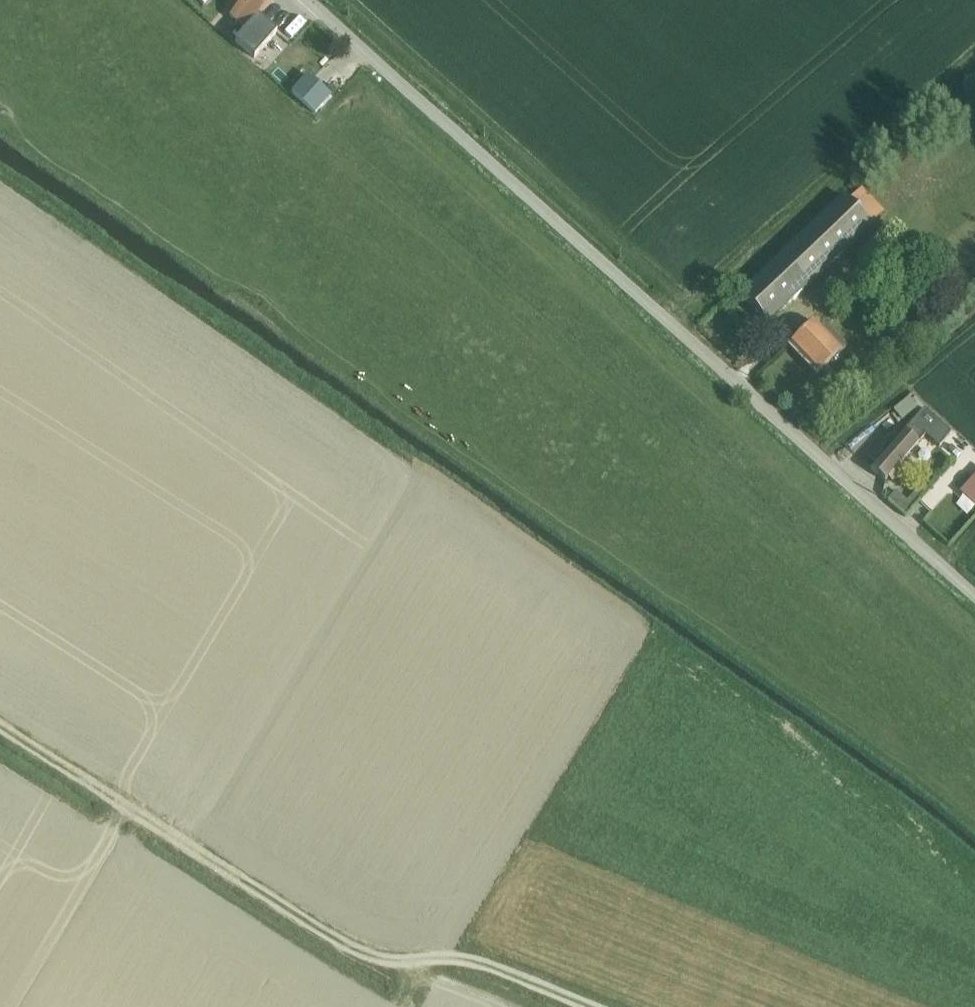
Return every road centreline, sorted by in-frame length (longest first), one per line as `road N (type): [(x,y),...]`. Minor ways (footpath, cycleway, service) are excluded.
road 1 (unclassified): [(308,0),(974,595)]

